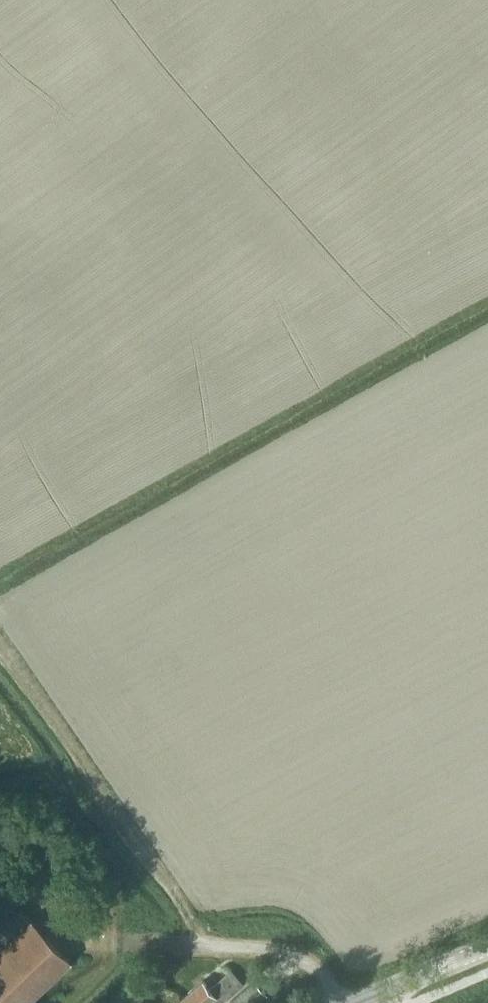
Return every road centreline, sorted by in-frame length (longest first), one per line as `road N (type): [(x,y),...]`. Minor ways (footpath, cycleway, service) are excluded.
road 1 (tertiary): [(360,1002),(487,949)]

